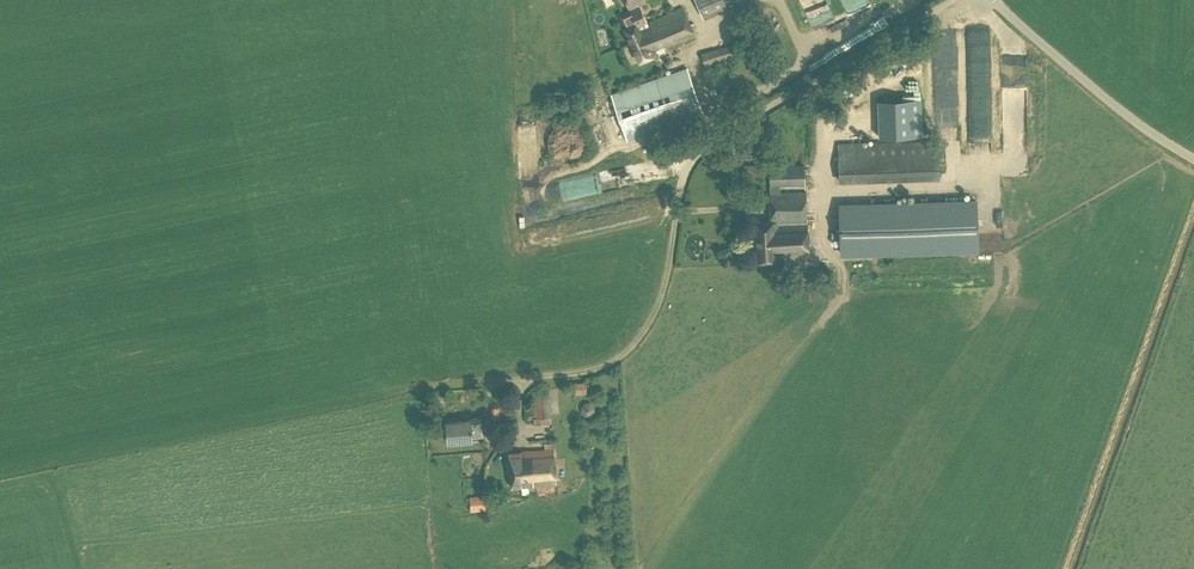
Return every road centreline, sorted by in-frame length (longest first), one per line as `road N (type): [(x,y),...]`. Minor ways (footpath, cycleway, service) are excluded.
road 1 (track): [(518,379),(593,370),(639,340),(662,297),(683,177),(701,149),(953,0)]
road 2 (unclassified): [(1193,159),(994,0)]

